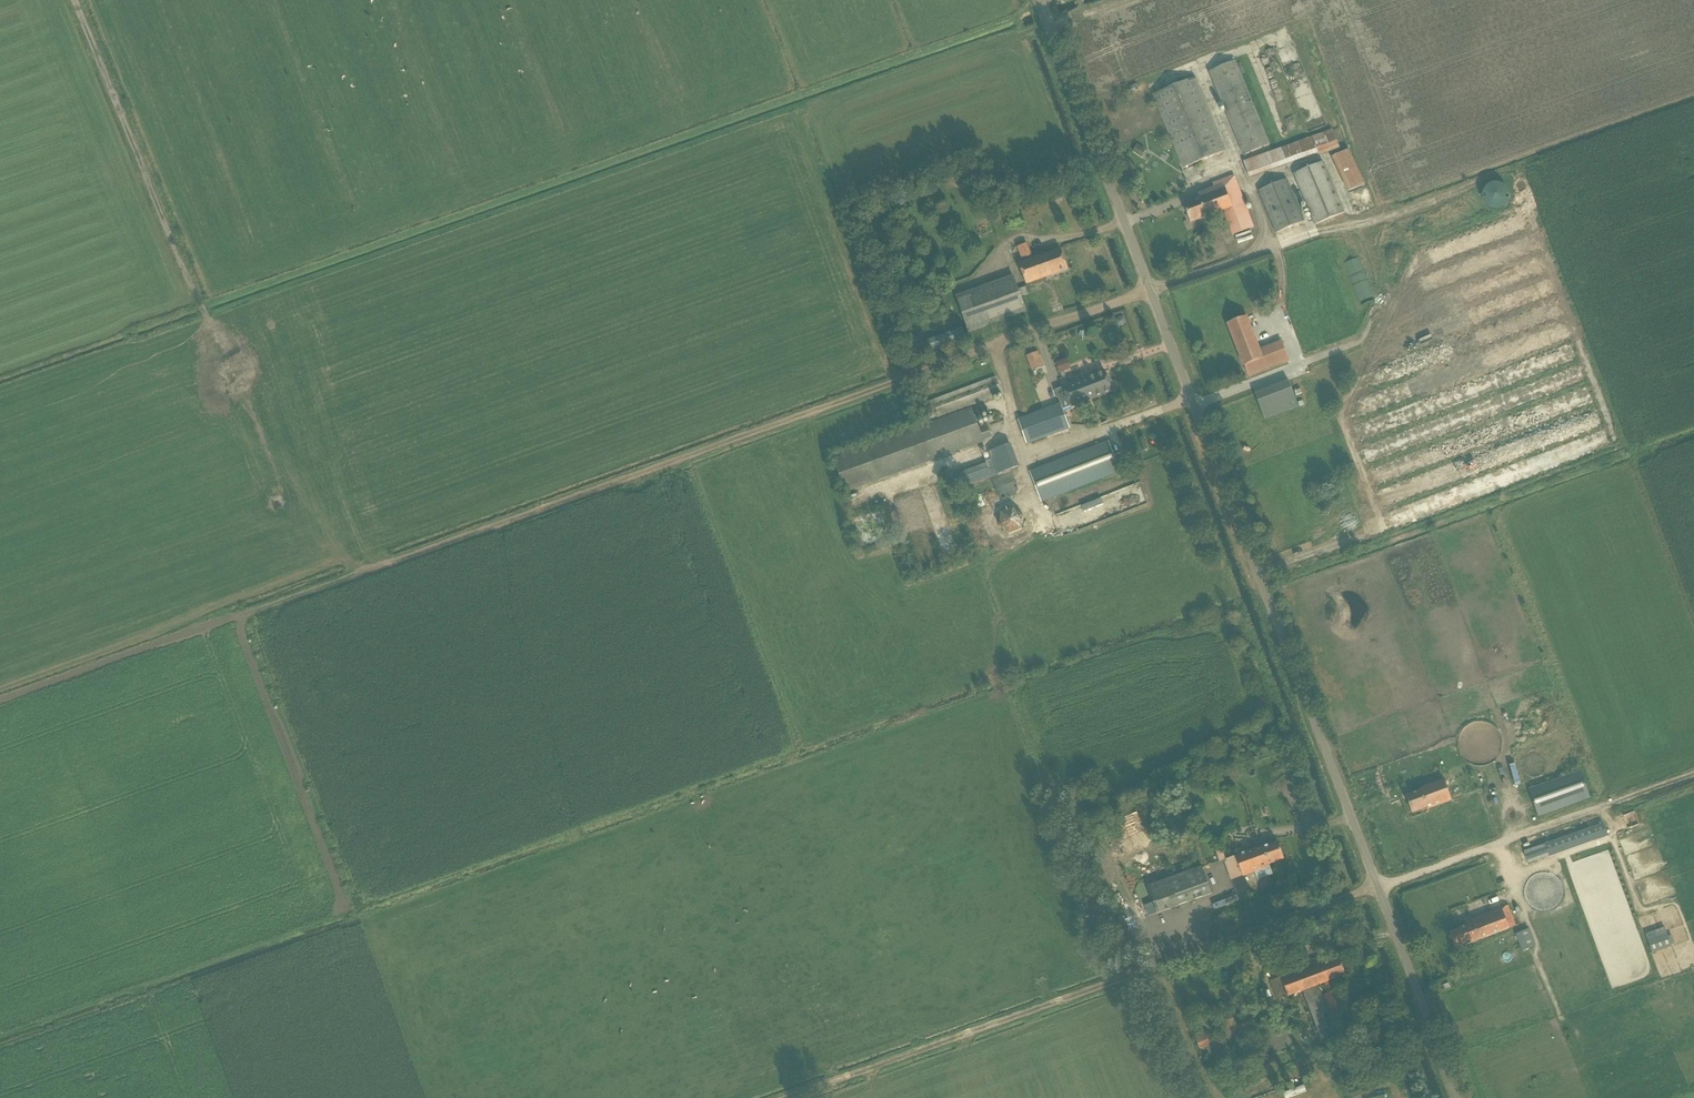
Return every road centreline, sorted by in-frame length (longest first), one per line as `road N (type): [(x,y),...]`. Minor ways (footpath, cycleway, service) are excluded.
road 1 (unclassified): [(1456,1097),(1039,0)]
road 2 (track): [(1151,290),(352,575)]
road 3 (track): [(792,1097),(1377,890)]
road 4 (track): [(1693,782),(1591,820),(1521,832),(1377,890)]
road 5 (track): [(77,0),(204,306)]

